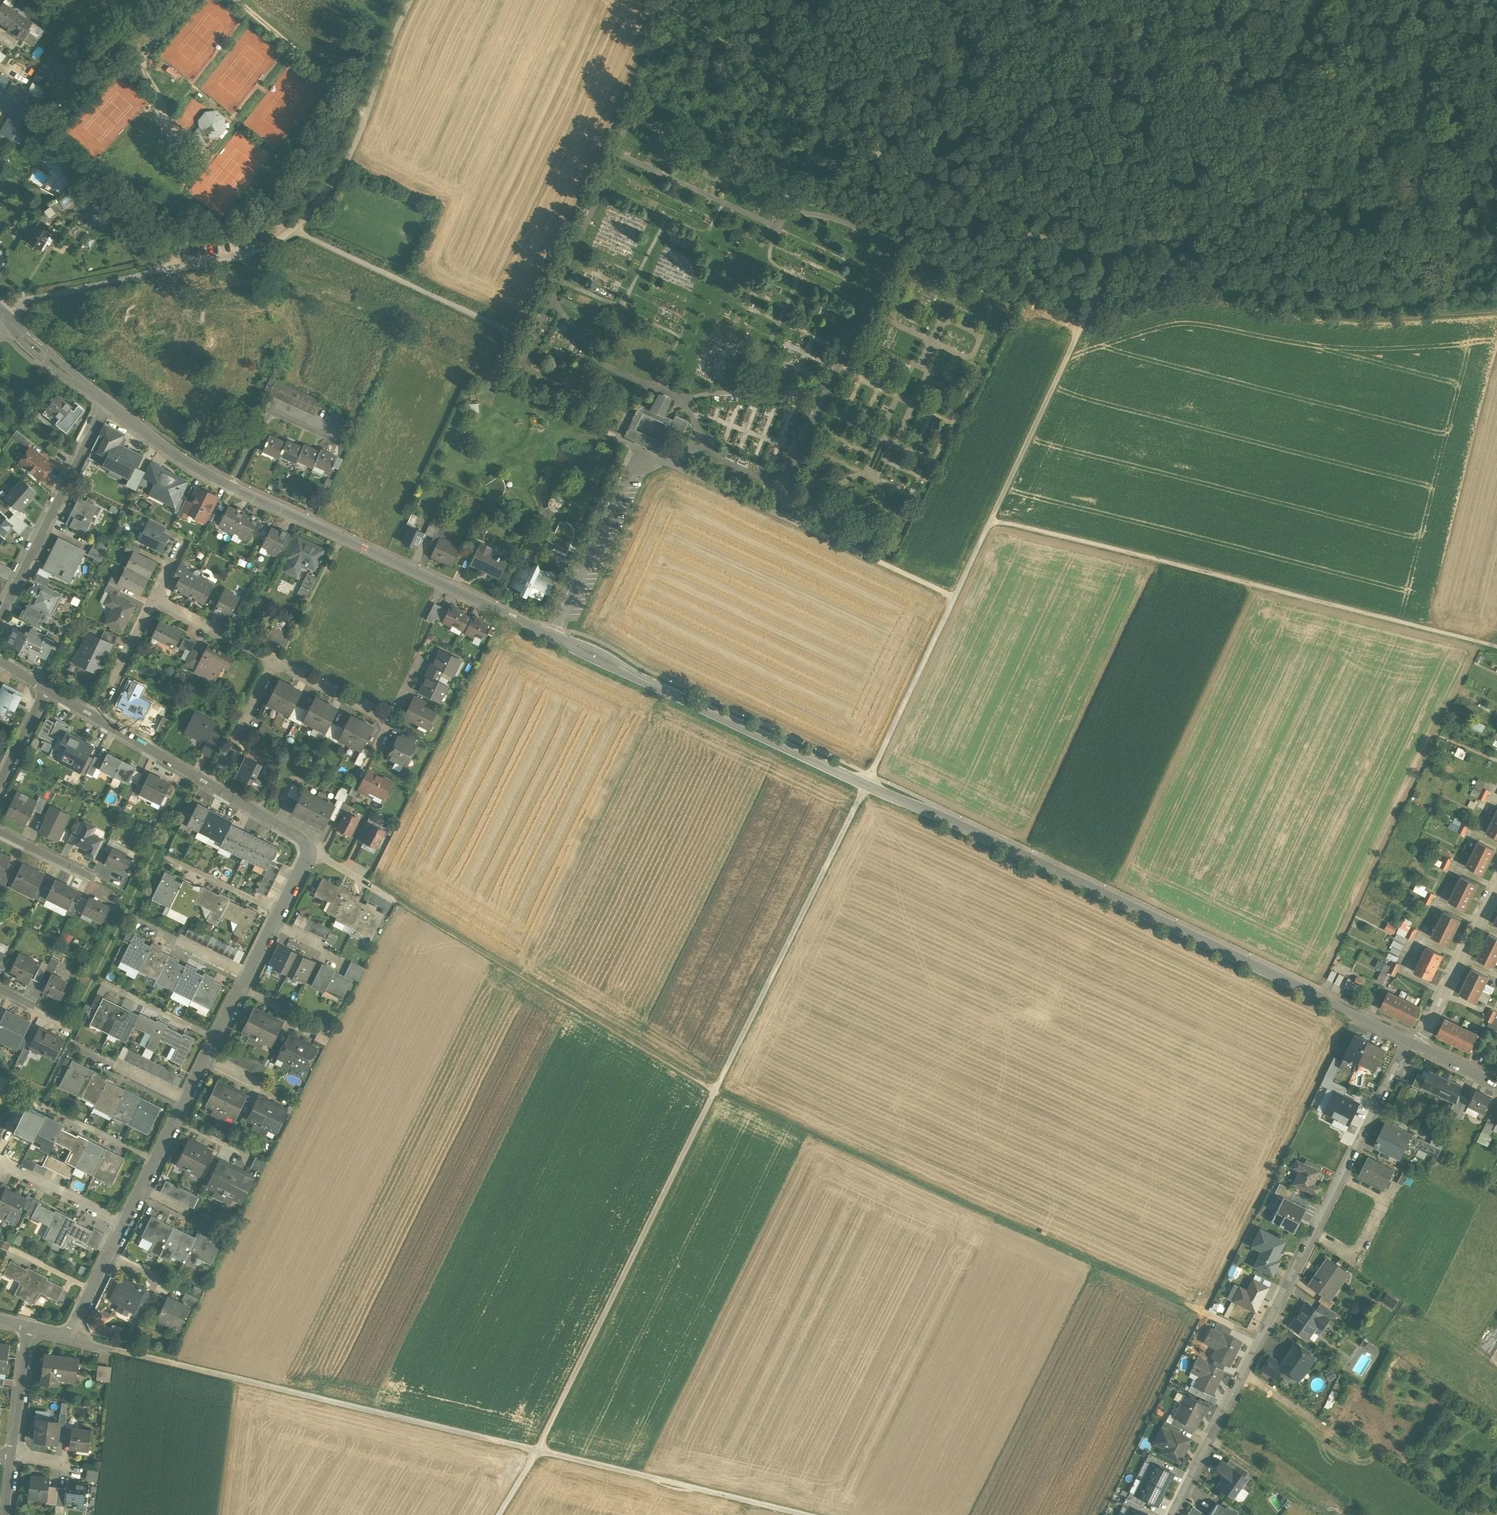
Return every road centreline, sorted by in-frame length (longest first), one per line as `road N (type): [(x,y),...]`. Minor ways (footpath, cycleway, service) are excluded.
road 1 (tertiary): [(1409,1042),(230,486),(107,402)]
road 2 (track): [(508,1514),(722,1094),(1115,254)]
road 3 (track): [(953,596),(489,379),(510,332),(294,231),(349,157),(410,0)]
road 4 (track): [(125,1349),(799,1514)]
road 5 (track): [(722,1094),(1263,1337)]
road 6 (residential): [(210,784),(312,844),(124,1227)]
road 7 (residential): [(1409,1042),(1174,1514)]
road 8 (track): [(991,517),(1496,645)]
road 9 (track): [(510,332),(665,8)]
road 10 (track): [(905,170),(871,155),(867,115),(854,104),(656,0)]
road 11 (residential): [(1,308),(242,256),(294,231)]
road 12 (residential): [(107,402),(0,617)]
road 13 (track): [(1115,254),(1014,232),(905,170)]
road 14 (track): [(1259,108),(1187,240),(1115,254)]
road 15 (track): [(1000,0),(905,170)]
road 16 (residential): [(1496,890),(1417,1046)]
road 17 (residential): [(276,662),(210,784)]
road 18 (residential): [(0,1165),(124,1227)]
road 19 (residential): [(155,600),(276,662)]
road 20 (residential): [(96,716),(210,784)]
road 21 (residential): [(29,1326),(10,1455)]
road 22 (residential): [(96,716),(155,600)]
road 23 (residential): [(276,662),(389,719)]
road 24 (residential): [(124,1227),(77,1337)]

